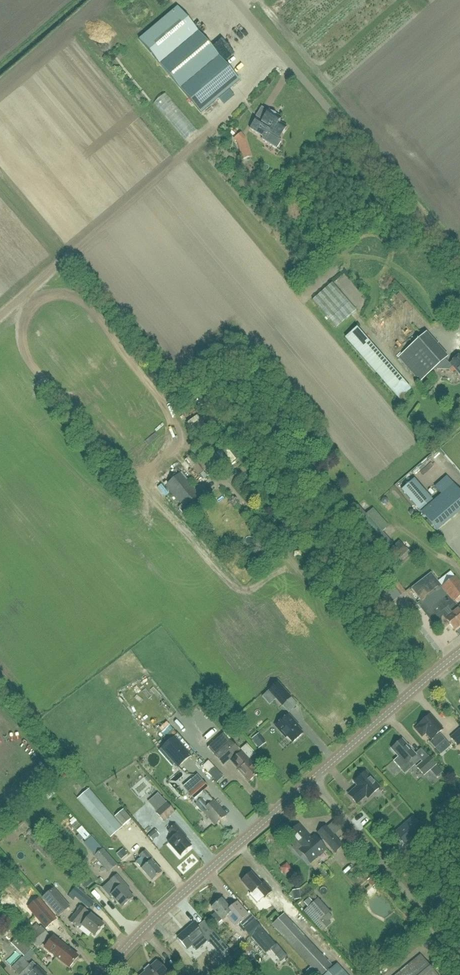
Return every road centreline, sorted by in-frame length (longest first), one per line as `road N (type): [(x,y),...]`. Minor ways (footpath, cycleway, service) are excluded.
road 1 (tertiary): [(105,974),(311,780)]
road 2 (unclassified): [(459,263),(279,51)]
road 3 (track): [(212,132),(0,306)]
road 4 (unclassified): [(311,780),(459,956)]
road 5 (tertiary): [(311,780),(459,654)]

